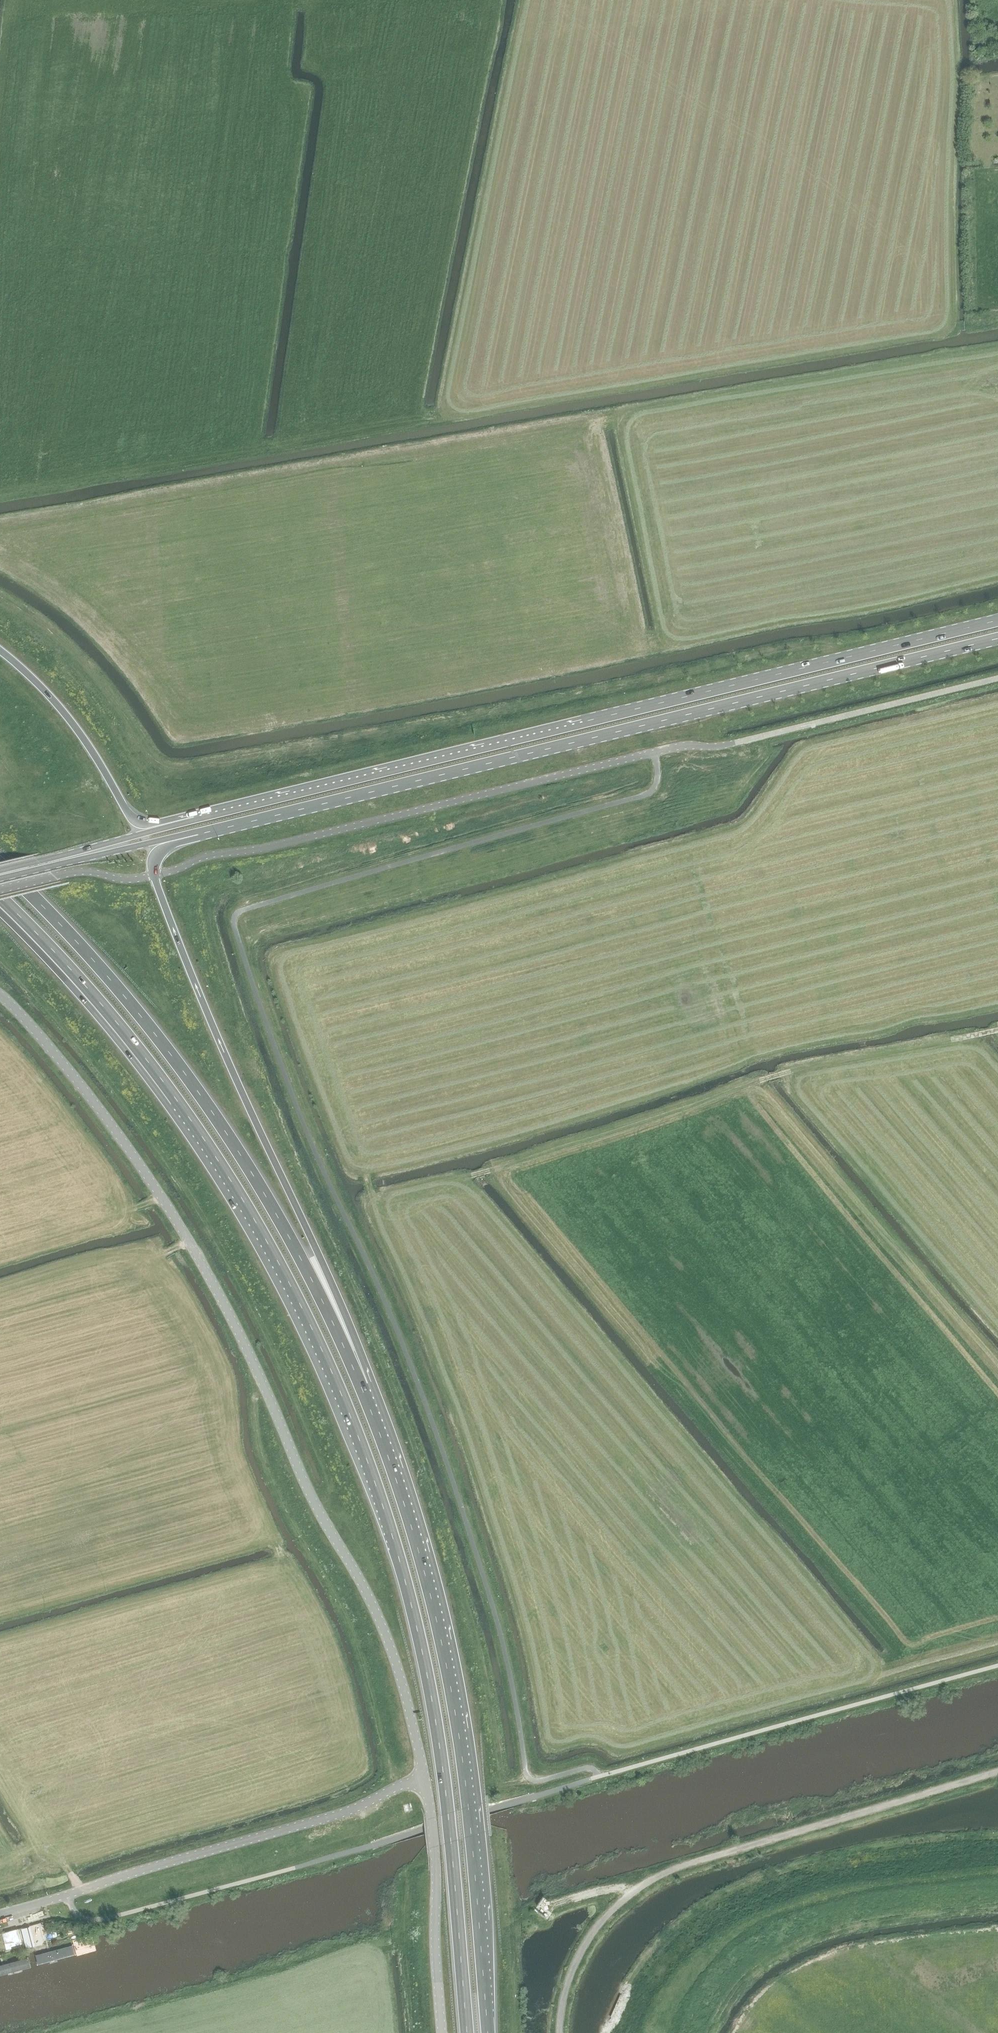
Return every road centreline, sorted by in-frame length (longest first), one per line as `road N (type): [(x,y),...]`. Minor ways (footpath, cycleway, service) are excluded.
road 1 (trunk): [(179,1102),(293,1289),(346,1404),(397,1549),(437,1729),(466,2032)]
road 2 (unclassified): [(0,995),(89,1095),(209,1276),(308,1490),(386,1635),(424,1779)]
road 3 (unclassified): [(155,876),(205,857),(997,678)]
road 4 (primary): [(997,620),(193,818)]
road 5 (primary): [(198,835),(997,639)]
road 6 (trunk): [(489,2032),(450,1676),(418,1549),(364,1389)]
road 7 (trunk): [(364,1389),(288,1232),(204,1097),(89,953),(0,862)]
road 8 (trunk): [(364,1389),(313,1243),(155,876)]
road 9 (track): [(997,1030),(796,1070),(473,1175)]
road 10 (unclassified): [(424,1779),(340,1813),(0,1913)]
road 11 (track): [(997,1905),(817,1936),(745,1978),(710,2032)]
road 12 (trunk): [(193,818),(147,824),(133,816),(65,712),(0,650)]
road 13 (trunk): [(0,895),(108,1009),(179,1102)]
road 14 (trunk): [(0,914),(179,1102)]
road 15 (unclassified): [(424,1779),(441,2032)]
road 16 (primary): [(42,865),(198,835)]
road 17 (primary): [(193,818),(42,865)]
road 18 (unclassified): [(0,891),(77,872),(155,876)]

